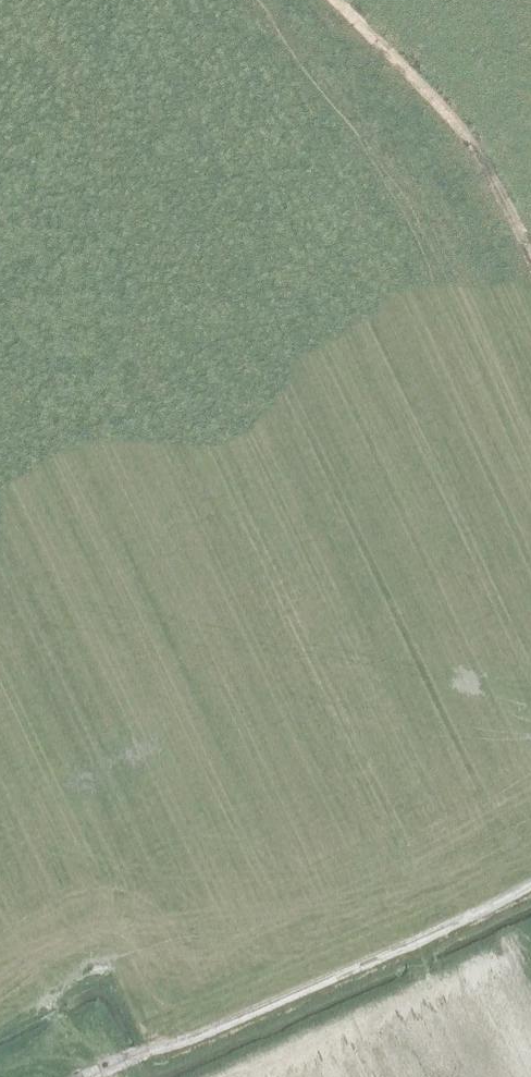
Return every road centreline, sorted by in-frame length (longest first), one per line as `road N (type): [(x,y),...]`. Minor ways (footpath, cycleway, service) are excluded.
road 1 (track): [(530,879),(220,1028),(109,1066)]
road 2 (track): [(530,250),(465,134),(334,0)]

